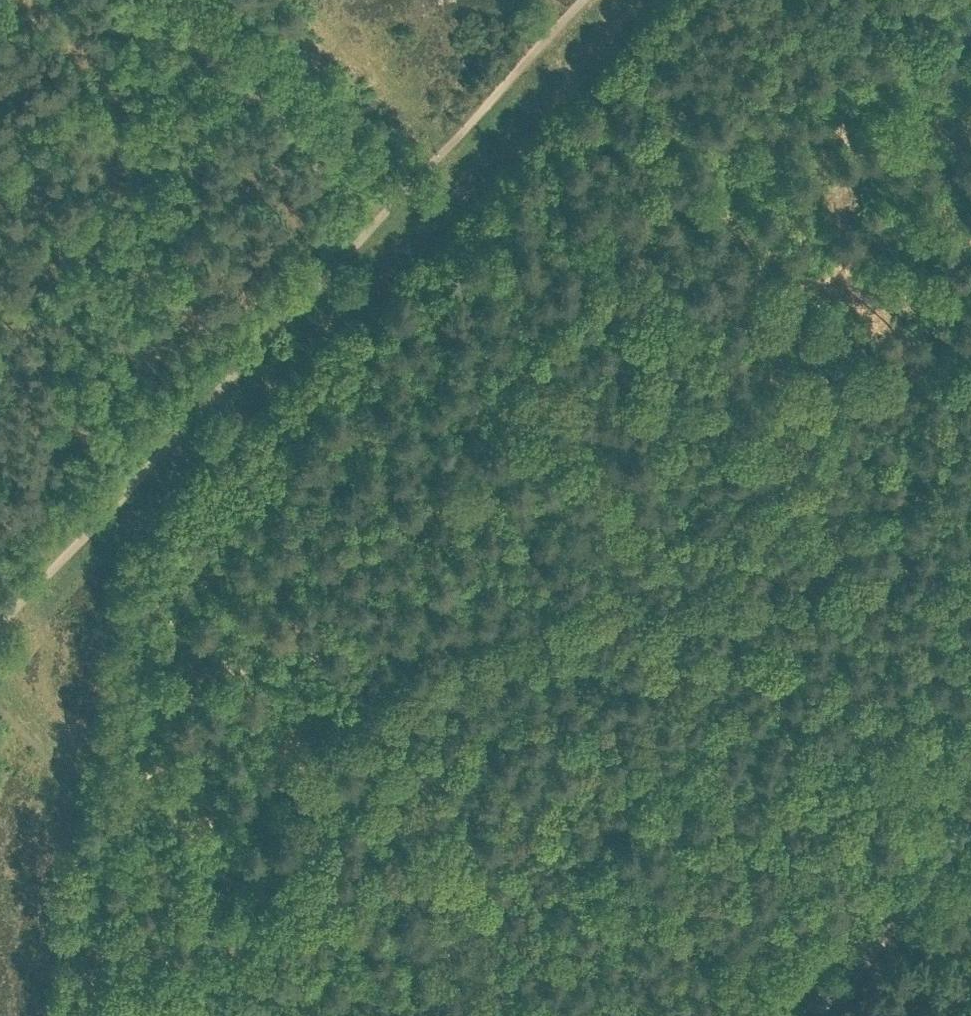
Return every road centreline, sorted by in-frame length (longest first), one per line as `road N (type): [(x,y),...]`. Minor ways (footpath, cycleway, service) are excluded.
road 1 (track): [(0,620),(578,0)]
road 2 (track): [(970,824),(811,1015)]

